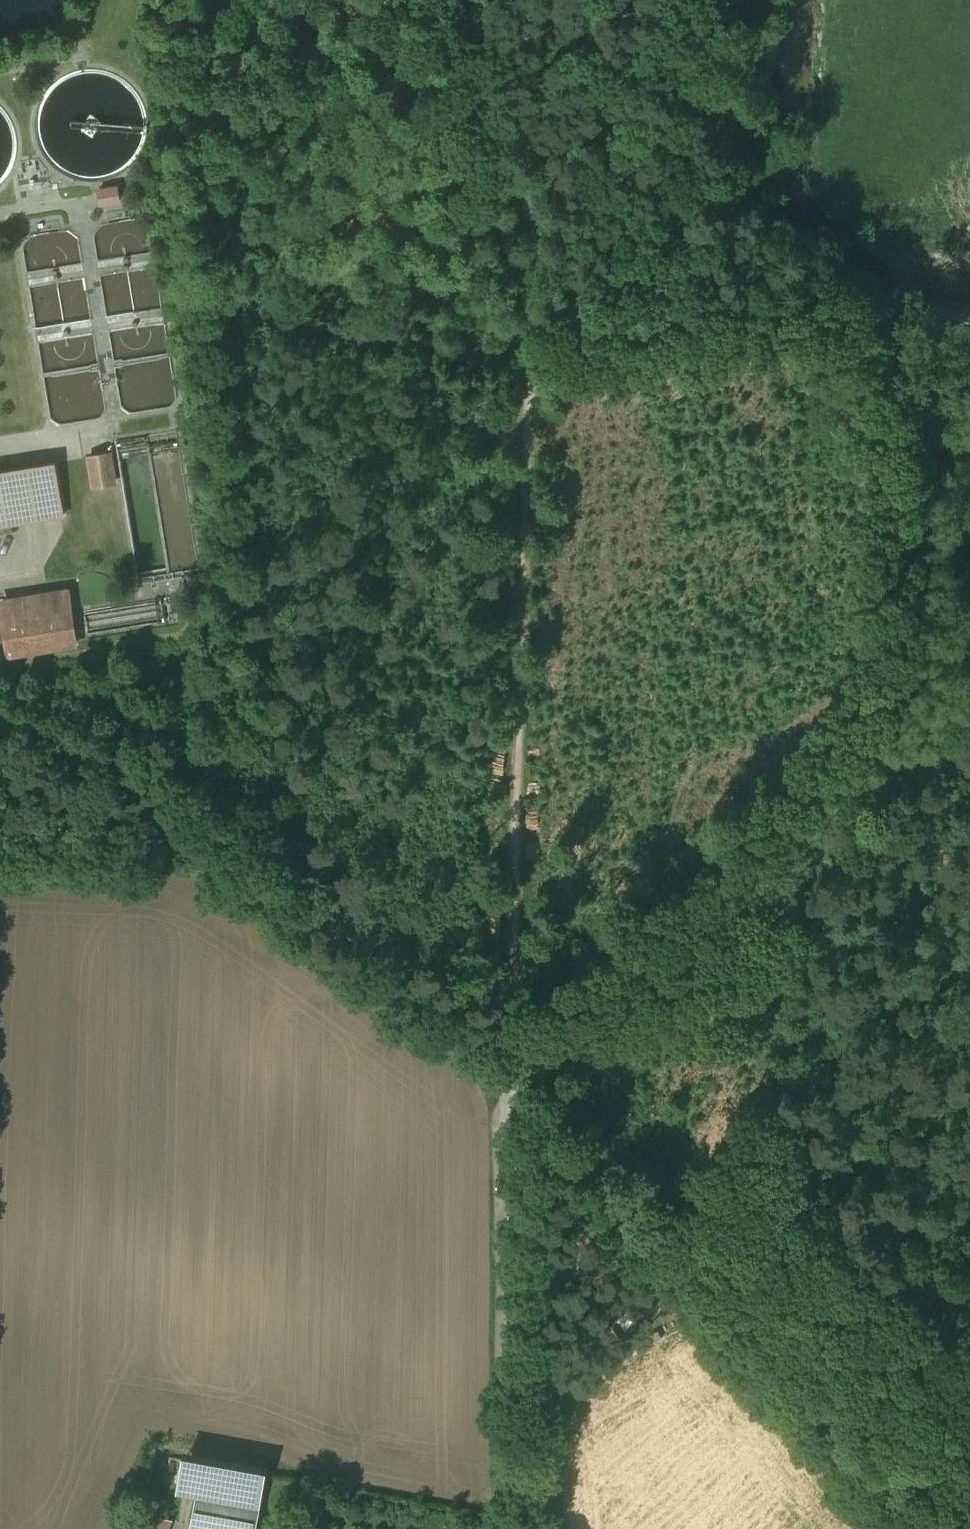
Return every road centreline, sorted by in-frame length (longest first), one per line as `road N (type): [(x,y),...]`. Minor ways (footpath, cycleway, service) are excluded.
road 1 (track): [(471,0),(481,119),(540,209),(528,301),(518,1013),(527,1104)]
road 2 (residential): [(0,713),(176,815),(466,1040),(527,1104),(515,1528)]

